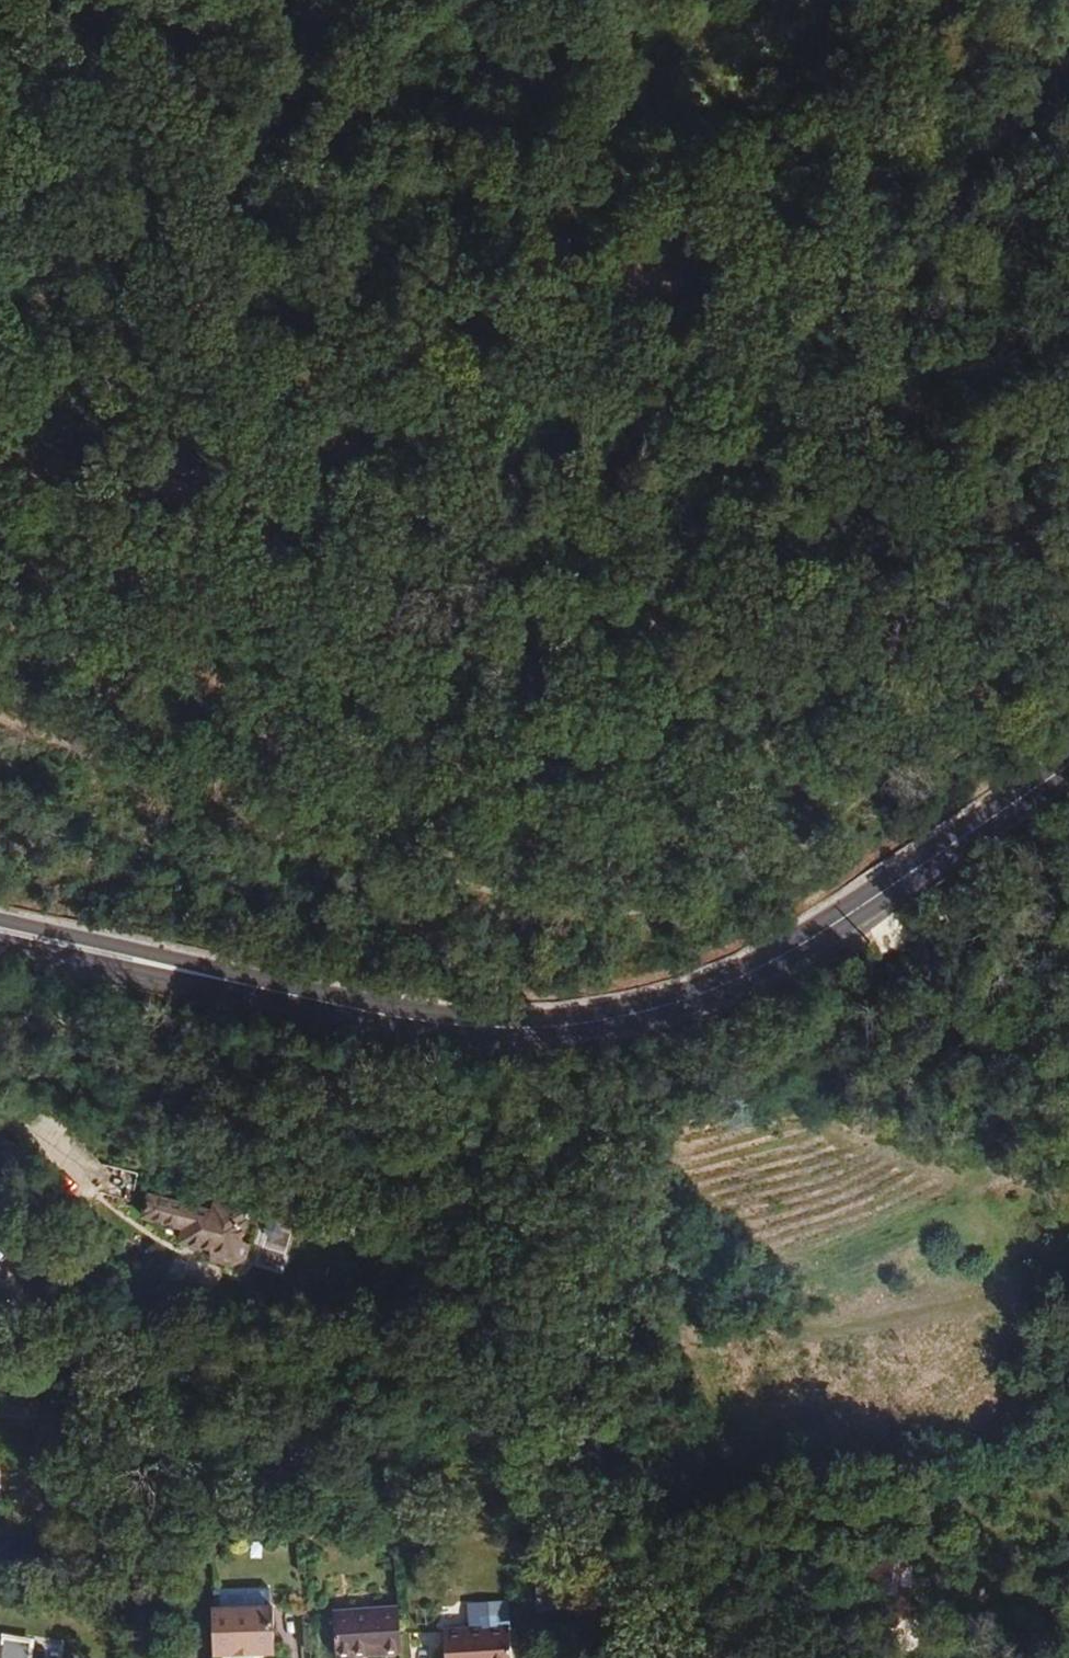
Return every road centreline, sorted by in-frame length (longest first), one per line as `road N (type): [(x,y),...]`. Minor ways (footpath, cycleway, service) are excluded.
road 1 (secondary): [(1068,774),(839,930),(707,997),(621,1018),(513,1025),(419,1018),(0,927)]

